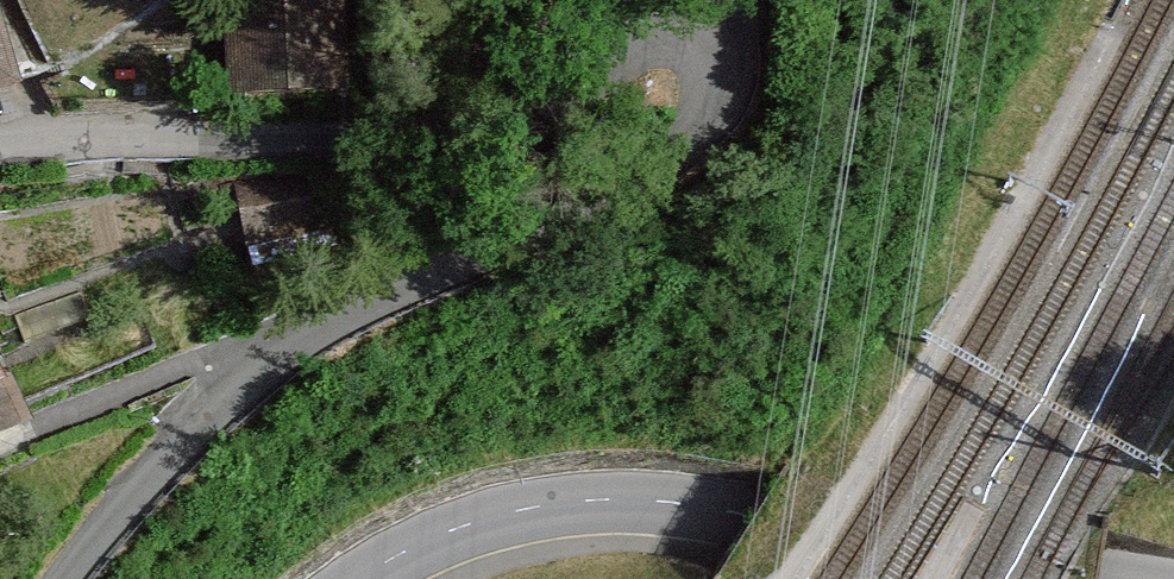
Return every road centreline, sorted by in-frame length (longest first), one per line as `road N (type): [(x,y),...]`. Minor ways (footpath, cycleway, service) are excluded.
road 1 (residential): [(0,150),(102,130),(297,132),(463,101),(614,37),(670,27),(696,42),(715,74),(693,136),(590,212),(452,272),(217,402),(64,578)]
road 2 (tertiary): [(1122,578),(697,487),(545,502),(397,557),(363,578)]

